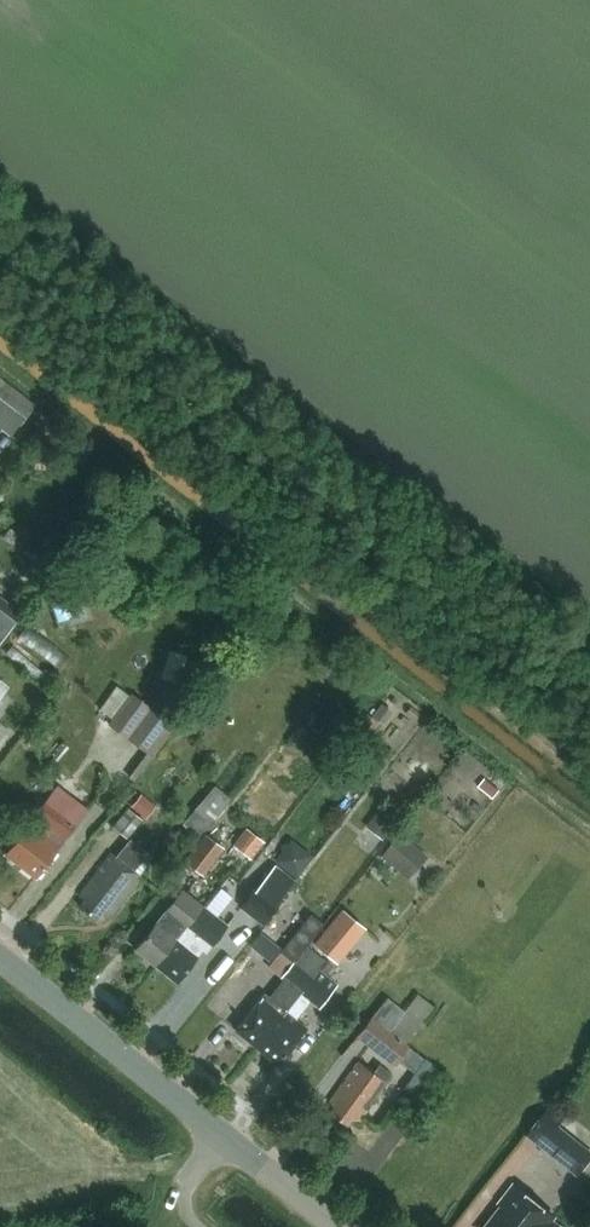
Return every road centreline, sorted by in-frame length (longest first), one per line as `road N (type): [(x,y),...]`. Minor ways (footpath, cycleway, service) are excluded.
road 1 (tertiary): [(334,1226),(0,962)]

